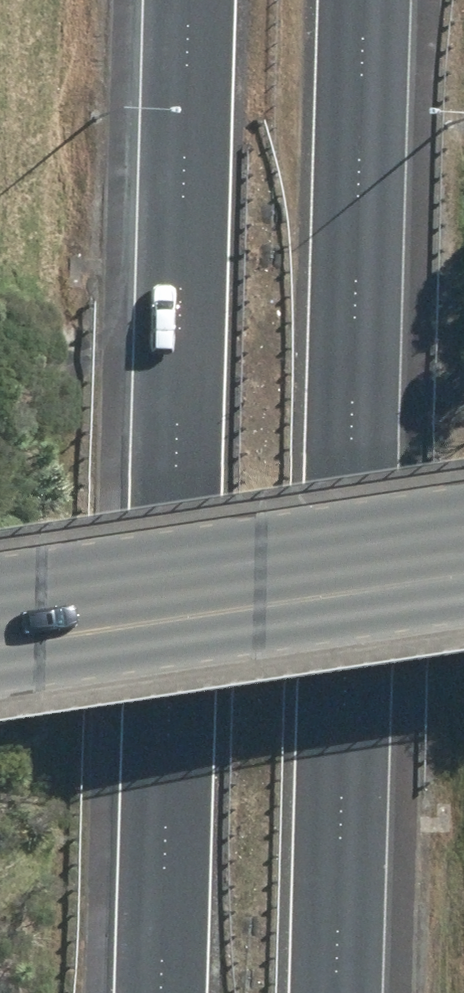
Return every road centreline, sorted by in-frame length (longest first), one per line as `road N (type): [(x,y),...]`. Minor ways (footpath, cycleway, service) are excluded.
road 1 (motorway): [(163,992),(197,0)]
road 2 (motorway): [(365,0),(338,992)]
road 3 (primary): [(0,600),(463,533)]
road 4 (primary): [(463,605),(0,670)]

